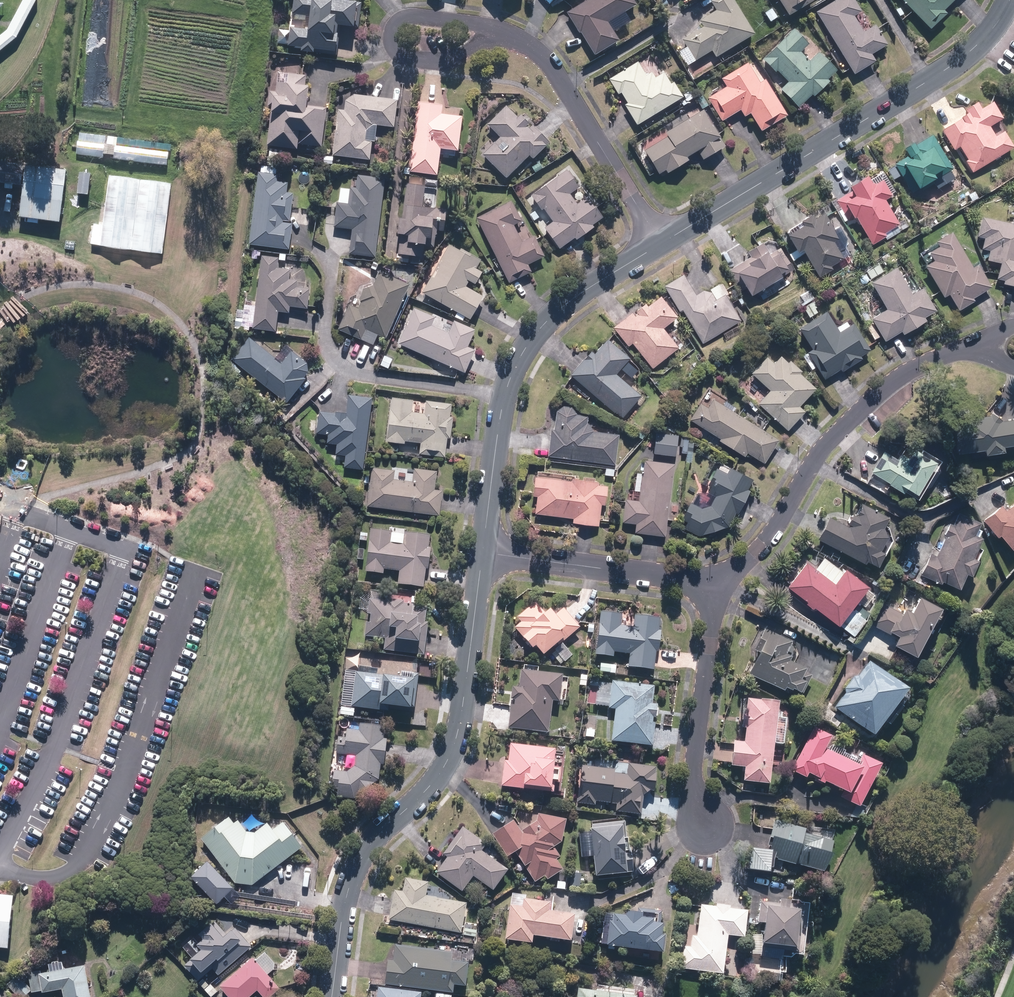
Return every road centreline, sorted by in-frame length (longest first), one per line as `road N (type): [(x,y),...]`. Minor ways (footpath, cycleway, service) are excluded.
road 1 (residential): [(332,996),(342,917),(358,864),(434,781),(459,735),(483,552)]
road 2 (residential): [(660,243),(929,81),(977,45),(1010,0)]
road 3 (residential): [(483,552),(504,389),(521,357),(577,296),(660,243)]
road 4 (residential): [(958,350),(916,367),(848,420),(759,553),(717,582)]
road 5 (unknown): [(152,693),(267,742),(324,835),(358,864)]
road 6 (residential): [(500,31),(552,62),(660,243)]
road 7 (residential): [(707,841),(693,797),(717,582)]
road 8 (residential): [(717,582),(483,552)]
road 9 (residential): [(500,31),(439,59),(400,54),(390,38),(407,18),(490,30)]

